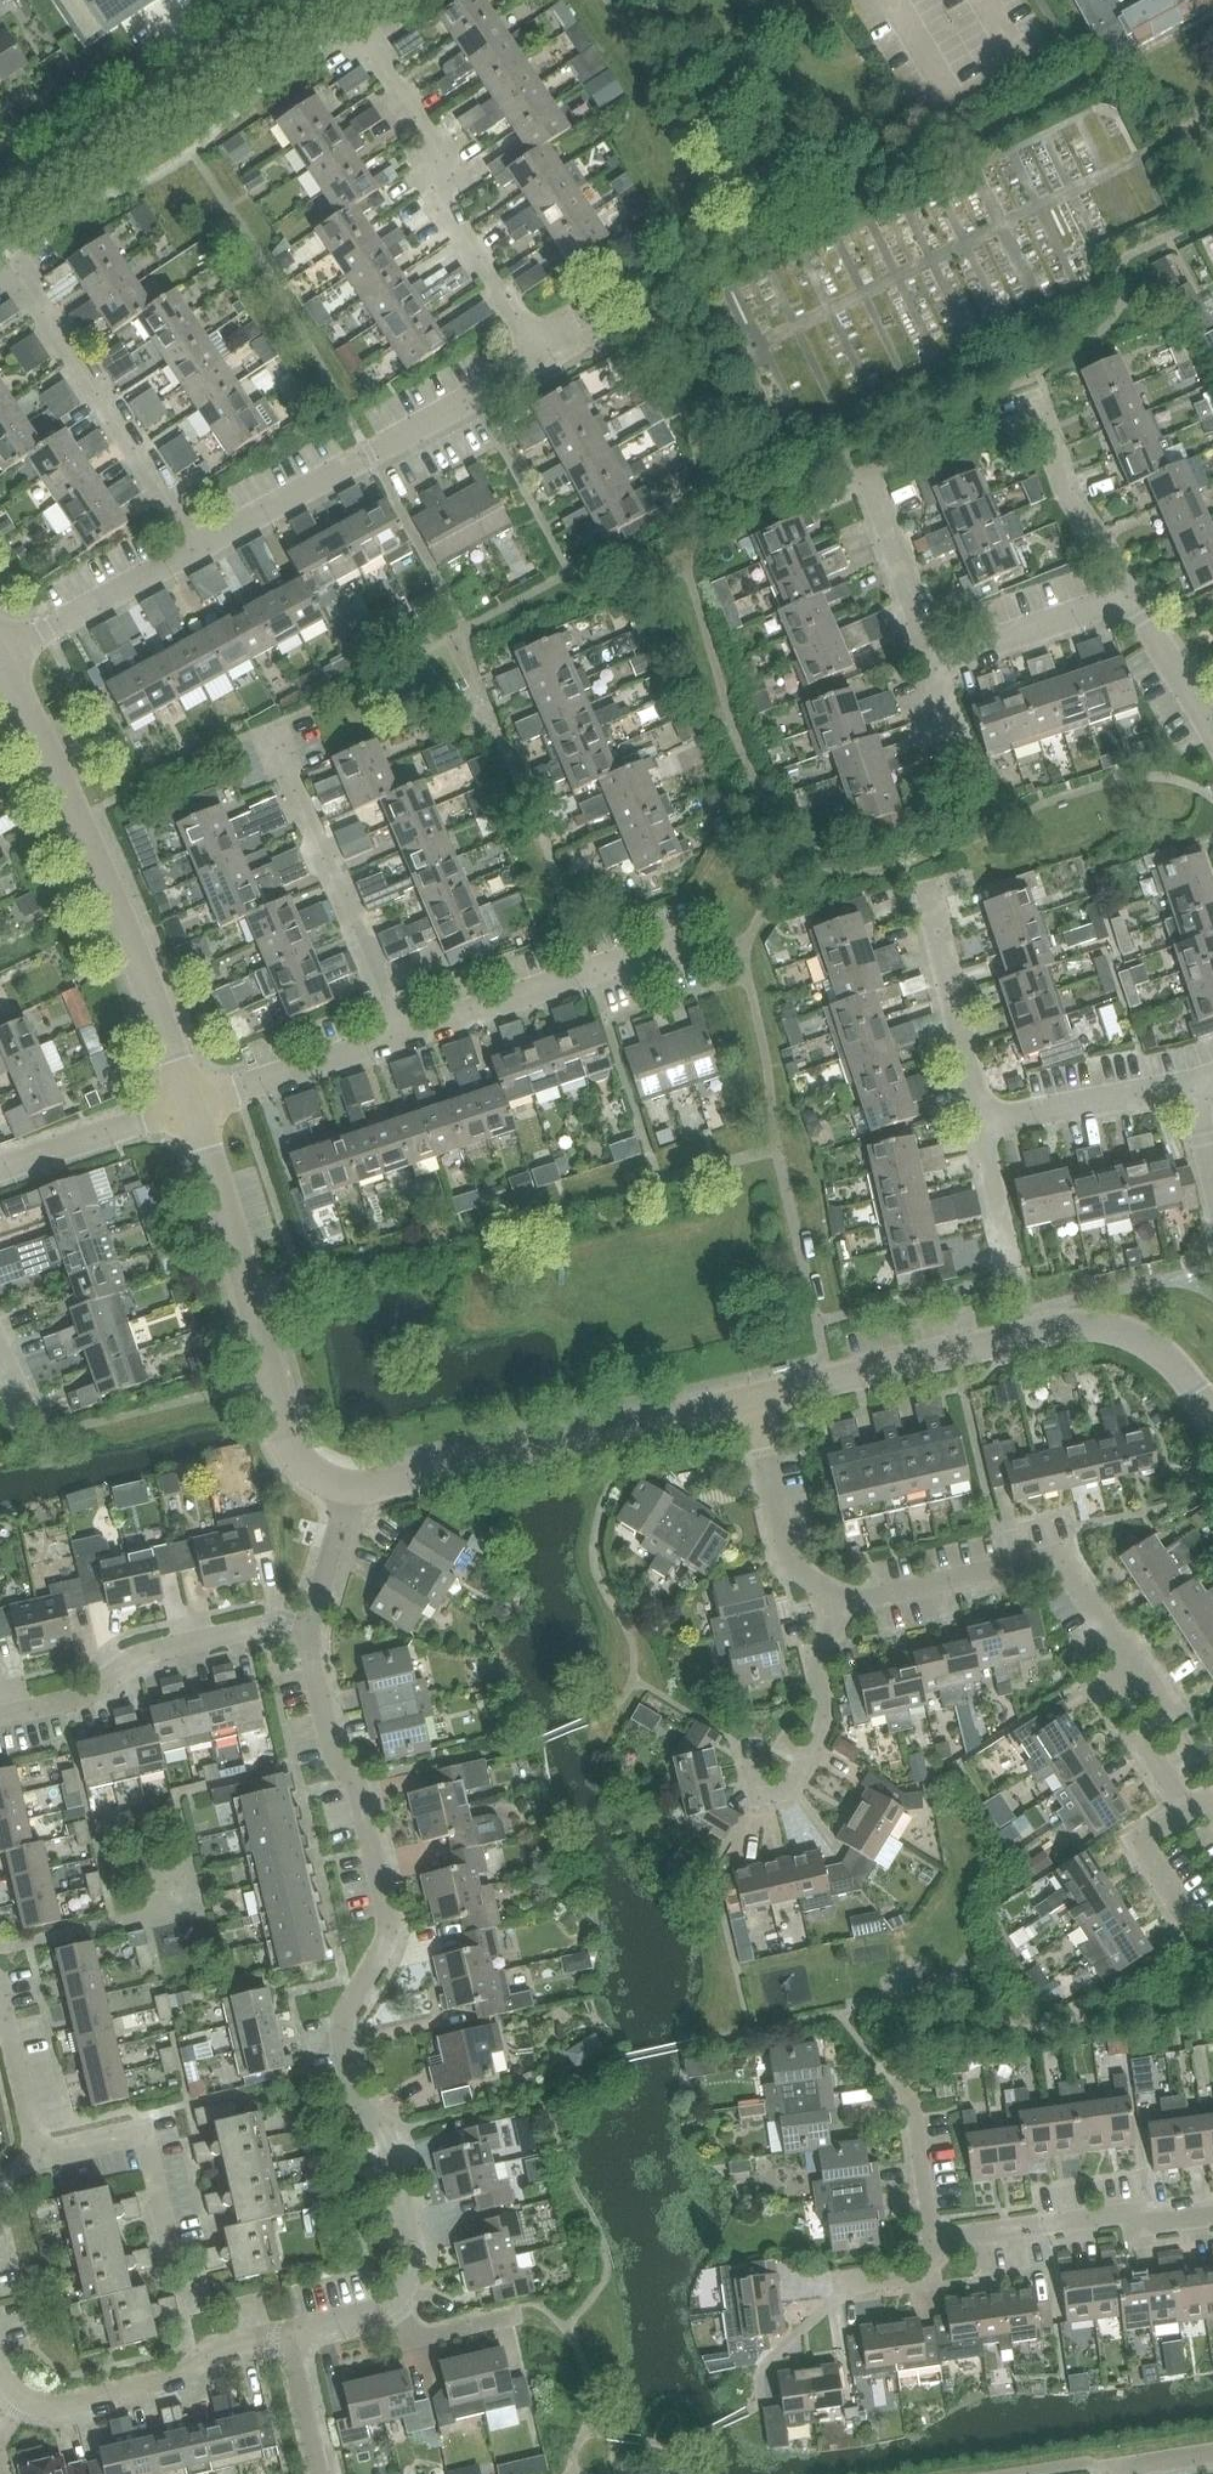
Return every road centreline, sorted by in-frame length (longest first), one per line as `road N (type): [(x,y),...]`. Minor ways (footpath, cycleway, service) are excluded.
road 1 (residential): [(395,2315),(424,2268),(399,2151),(360,2104),(344,2016),(393,1938),(305,1625)]
road 2 (residential): [(1176,1807),(1143,1739),(1162,1708),(1069,1569),(1042,1556),(836,1604)]
road 3 (residential): [(194,1111),(126,912),(3,654)]
road 4 (residential): [(1212,1409),(1164,1336),(1117,1324),(832,1380)]
road 5 (residential): [(352,1485),(321,1473),(296,1448),(194,1111)]
road 6 (residential): [(352,1485),(749,1402)]
road 7 (residential): [(202,548),(547,356)]
road 8 (tertiary): [(0,207),(311,0)]
road 9 (residential): [(547,356),(442,207),(436,147),(370,54)]
road 10 (residential): [(404,1043),(265,736)]
road 11 (residential): [(202,548),(21,271)]
road 12 (residential): [(0,1722),(96,1702),(126,1667),(174,1650),(305,1625)]
road 13 (residential): [(293,2340),(184,2373),(39,2404),(4,2385),(0,2367)]
road 14 (residential): [(404,1043),(687,944)]
road 15 (residential): [(932,2242),(1212,2211)]
road 16 (residential): [(986,1125),(916,859)]
road 17 (residential): [(744,1755),(765,1793),(784,1790),(813,1743),(821,1697),(811,1649),(836,1604)]
road 18 (residential): [(836,1604),(784,1559),(749,1402)]
road 19 (residential): [(3,654),(202,548)]
road 20 (residential): [(174,2244),(142,2129),(41,2153)]
road 21 (residential): [(194,1111),(404,1043)]
road 22 (residential): [(986,1125),(1198,1086)]
road 23 (residential): [(0,1175),(194,1111)]
road 24 (residential): [(1110,606),(1044,420)]
road 25 (residential): [(793,2340),(851,2292),(935,2278),(932,2242)]
road 26 (residential): [(935,671),(1110,606)]
road 27 (residential): [(935,671),(879,494)]
road 28 (residential): [(1212,744),(1167,643),(1110,606)]
road 29 (residential): [(990,832),(935,671)]
road 30 (residential): [(305,1625),(352,1485)]
road 31 (residential): [(395,2315),(418,2341),(520,2317)]
road 32 (residential): [(41,2153),(11,2019)]
road 33 (residential): [(322,2473),(293,2340)]
road 34 (residential): [(1193,1914),(1144,1837),(1176,1807)]
road 35 (residential): [(1006,1255),(986,1125)]

